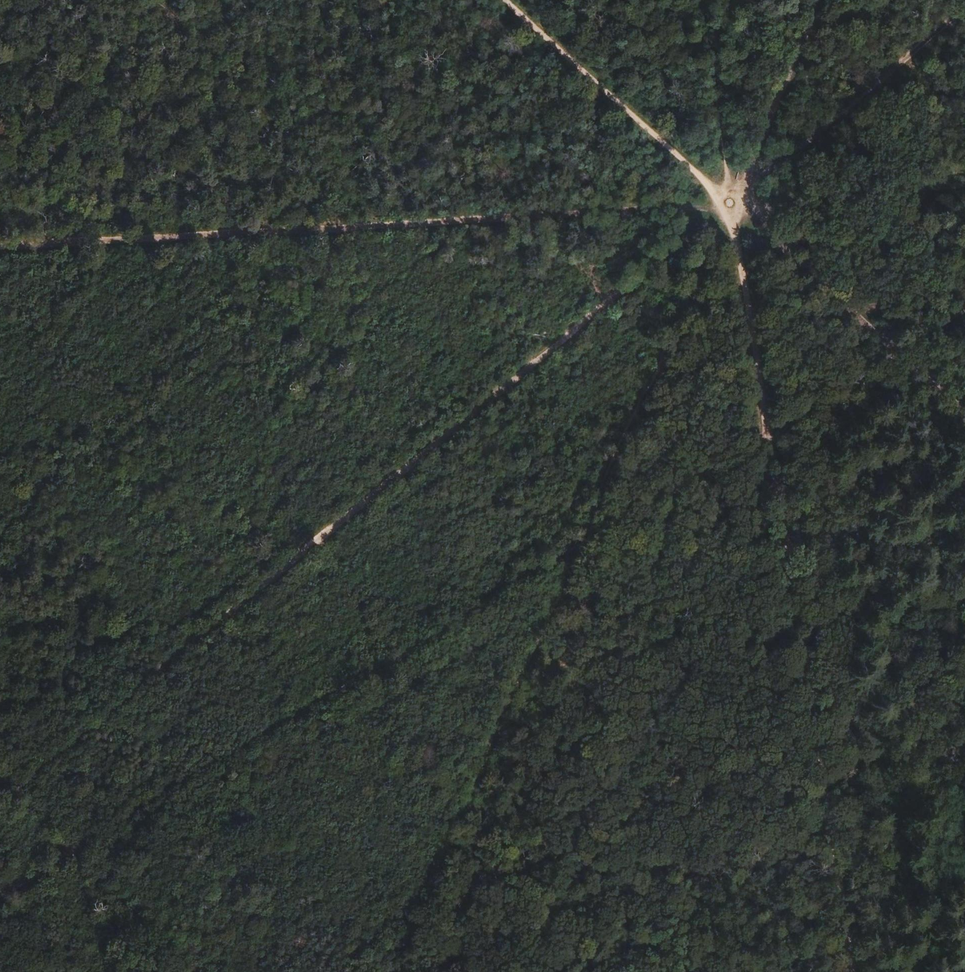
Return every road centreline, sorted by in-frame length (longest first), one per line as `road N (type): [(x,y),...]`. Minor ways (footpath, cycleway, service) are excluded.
road 1 (track): [(0,893),(548,564),(766,452)]
road 2 (track): [(730,203),(405,971)]
road 3 (track): [(0,243),(730,203)]
road 4 (track): [(776,515),(852,971)]
road 5 (track): [(730,203),(964,9)]
road 6 (track): [(730,203),(504,0)]
road 7 (track): [(730,203),(766,452)]
road 8 (track): [(730,203),(964,191)]
road 9 (track): [(766,452),(918,376),(964,342)]

